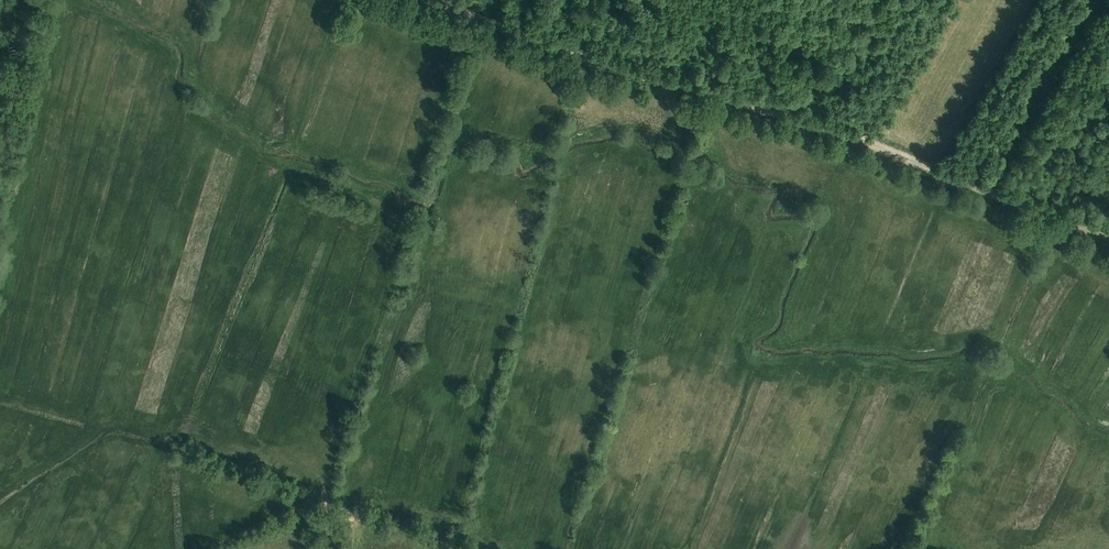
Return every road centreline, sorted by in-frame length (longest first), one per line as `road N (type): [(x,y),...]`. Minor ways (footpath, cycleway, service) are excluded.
road 1 (track): [(435,0),(569,54),(861,140),(1108,235)]

